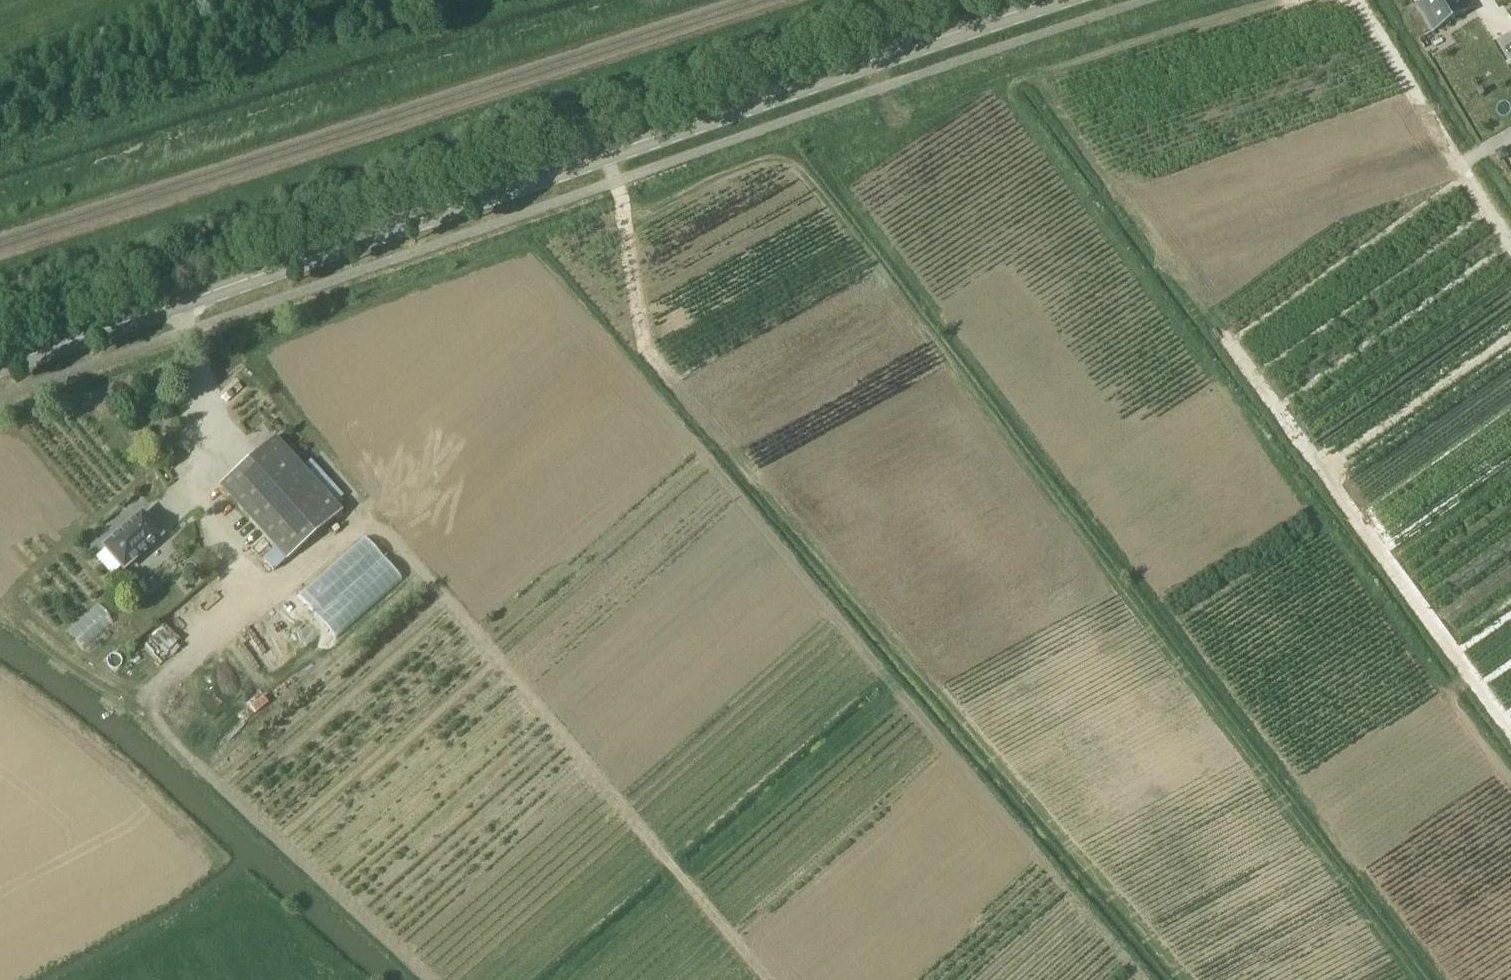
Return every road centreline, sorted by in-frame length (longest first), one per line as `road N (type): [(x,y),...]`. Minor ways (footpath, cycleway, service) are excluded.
road 1 (secondary): [(0,367),(1063,0)]

